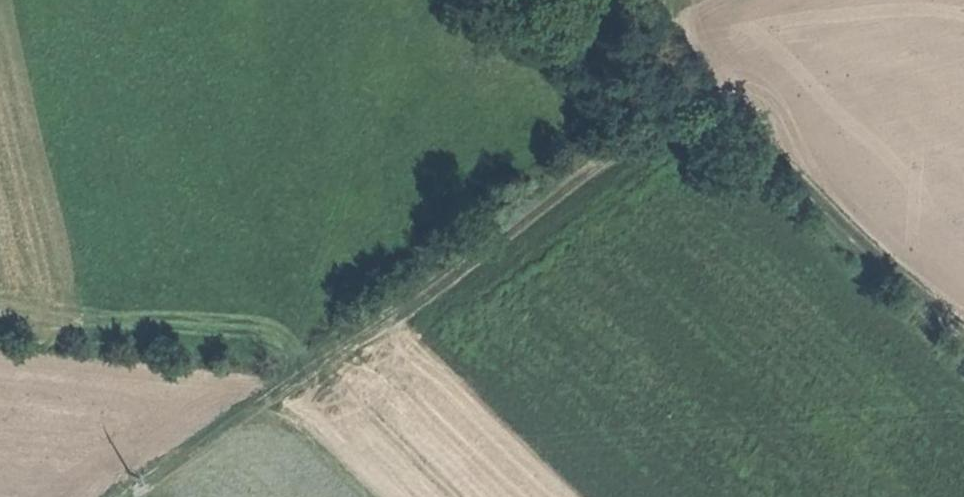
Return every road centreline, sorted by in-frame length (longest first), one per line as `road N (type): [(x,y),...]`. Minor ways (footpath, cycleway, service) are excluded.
road 1 (track): [(707,96),(646,137),(456,305),(123,496)]
road 2 (track): [(334,373),(309,348),(315,300),(380,135),(461,36)]
road 3 (track): [(963,321),(707,96)]

